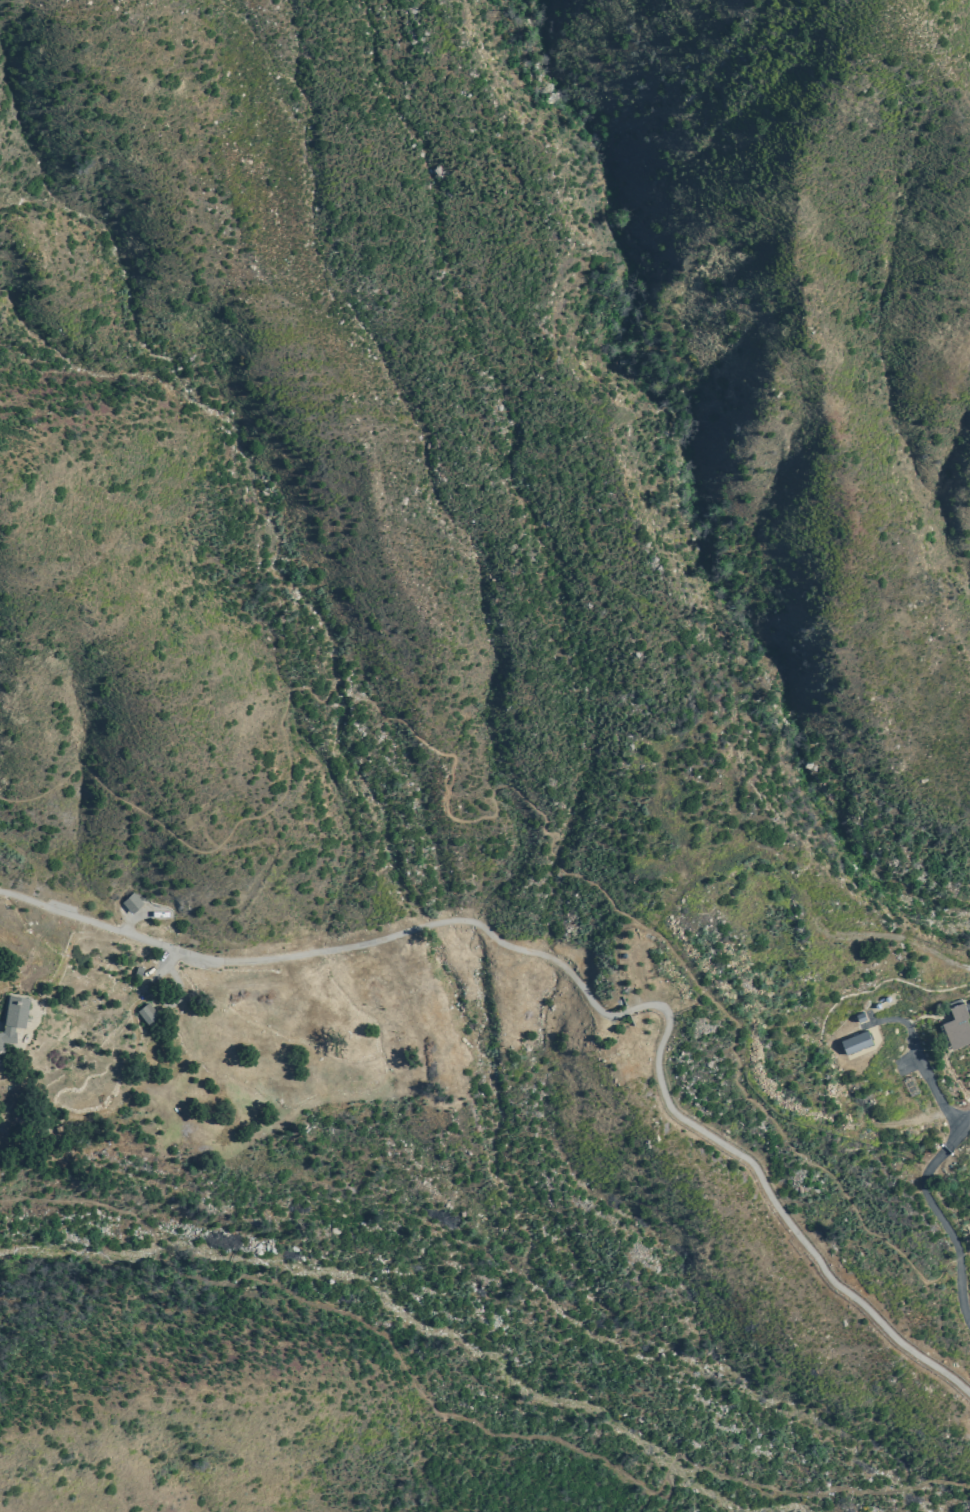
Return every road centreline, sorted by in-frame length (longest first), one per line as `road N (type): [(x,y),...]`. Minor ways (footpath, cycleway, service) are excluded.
road 1 (track): [(641,1006),(644,941),(686,882),(757,848),(788,851),(797,860),(820,926),(893,931),(969,968)]
road 2 (track): [(969,1124),(931,1166),(924,1192),(962,1246),(969,1308)]

